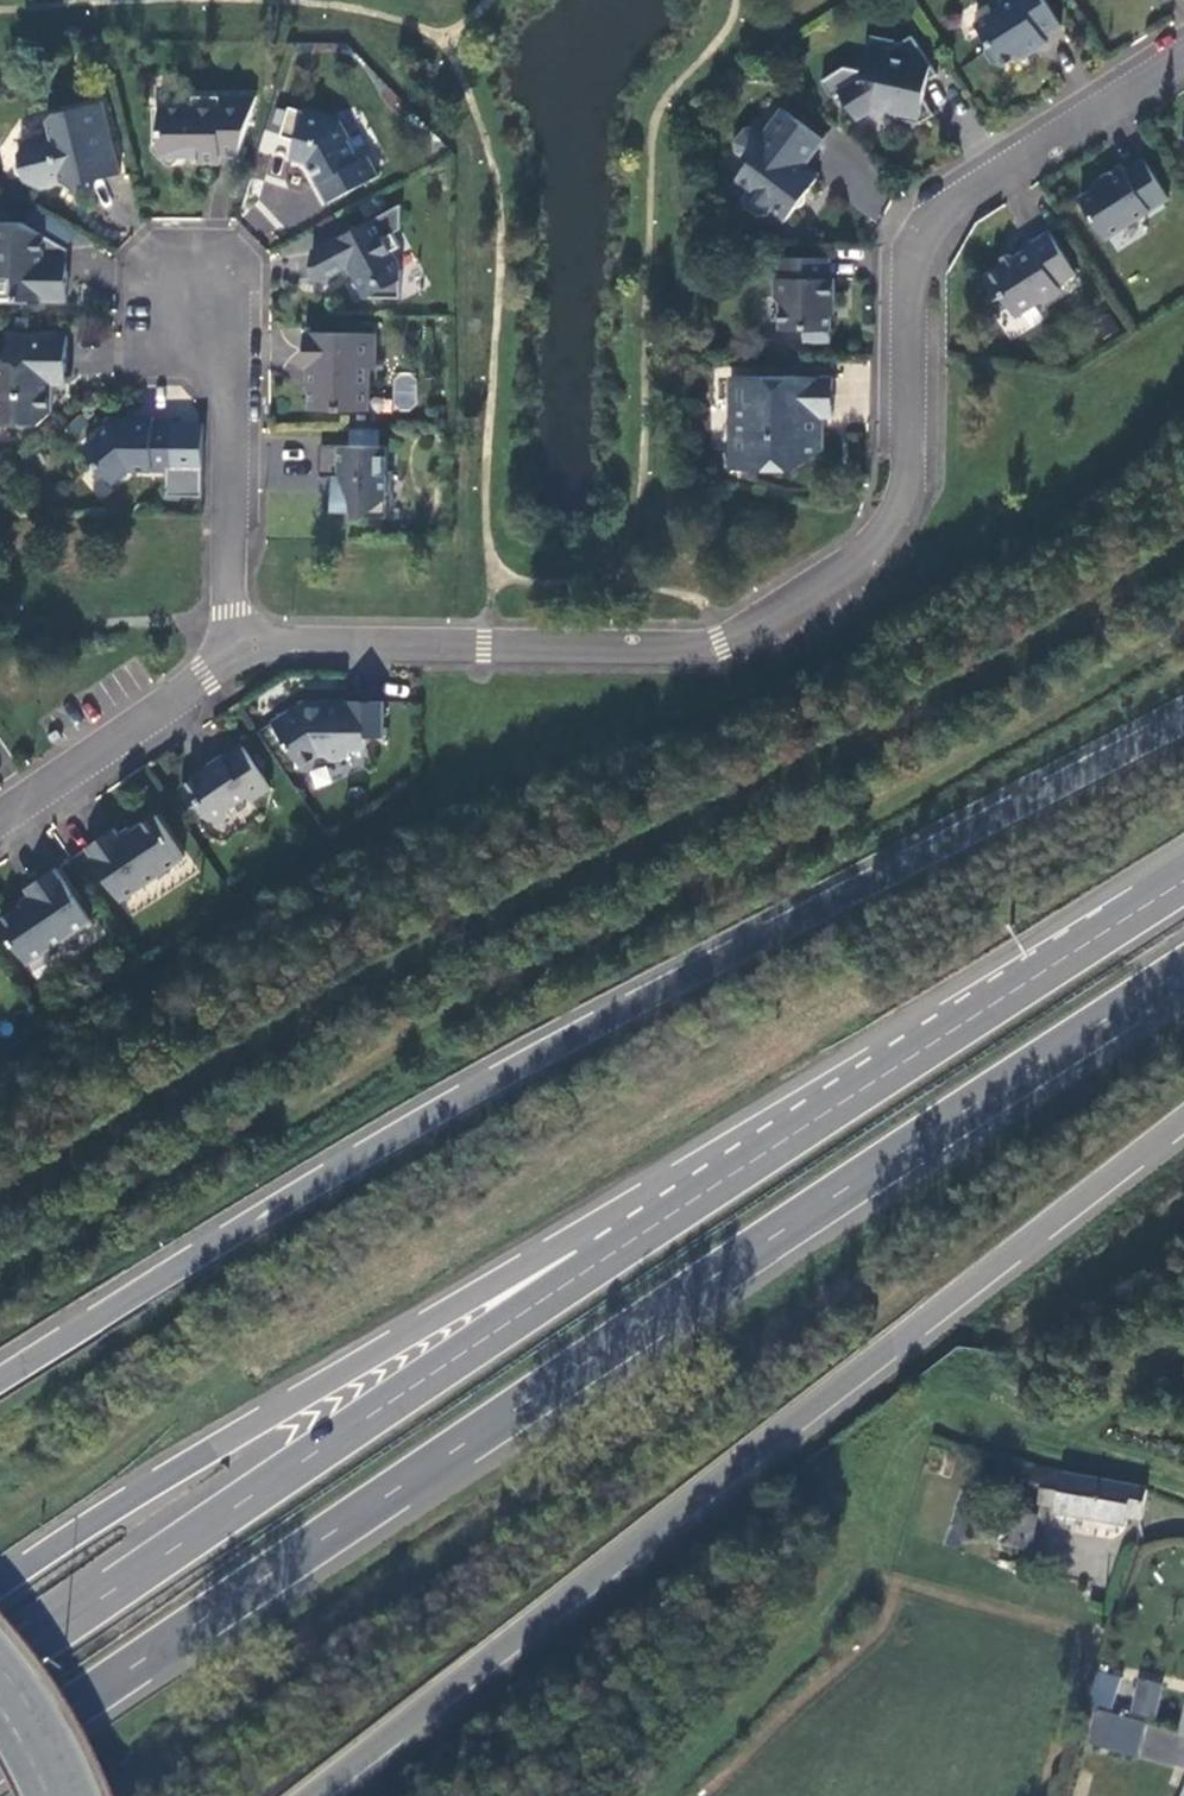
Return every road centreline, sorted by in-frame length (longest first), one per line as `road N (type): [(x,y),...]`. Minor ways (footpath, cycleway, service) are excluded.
road 1 (trunk): [(0,1753),(1183,967)]
road 2 (trunk): [(1183,720),(434,1113),(0,1379)]
road 3 (residential): [(245,643),(722,649),(894,533),(907,504),(920,254),(934,216),(1183,50)]
road 4 (trunk): [(311,1795),(1183,1118)]
road 5 (trunk): [(622,1246),(0,1669)]
road 6 (trunk): [(622,1246),(531,1266),(114,1503),(0,1581)]
road 7 (trunk): [(1183,884),(622,1246)]
road 8 (residential): [(245,643),(236,607),(230,262)]
road 9 (residential): [(0,836),(245,643)]
road 10 (primary): [(79,1795),(48,1731),(0,1663)]

